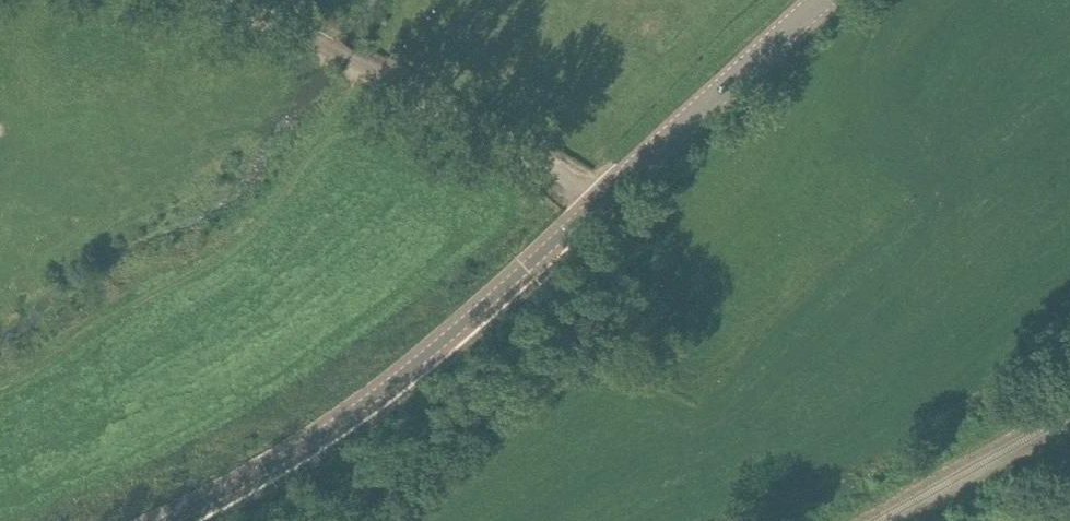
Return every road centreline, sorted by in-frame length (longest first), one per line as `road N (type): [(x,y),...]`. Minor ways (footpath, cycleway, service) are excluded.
road 1 (tertiary): [(172,520),(278,464),(389,387),(597,206)]
road 2 (tertiary): [(597,206),(824,0)]

